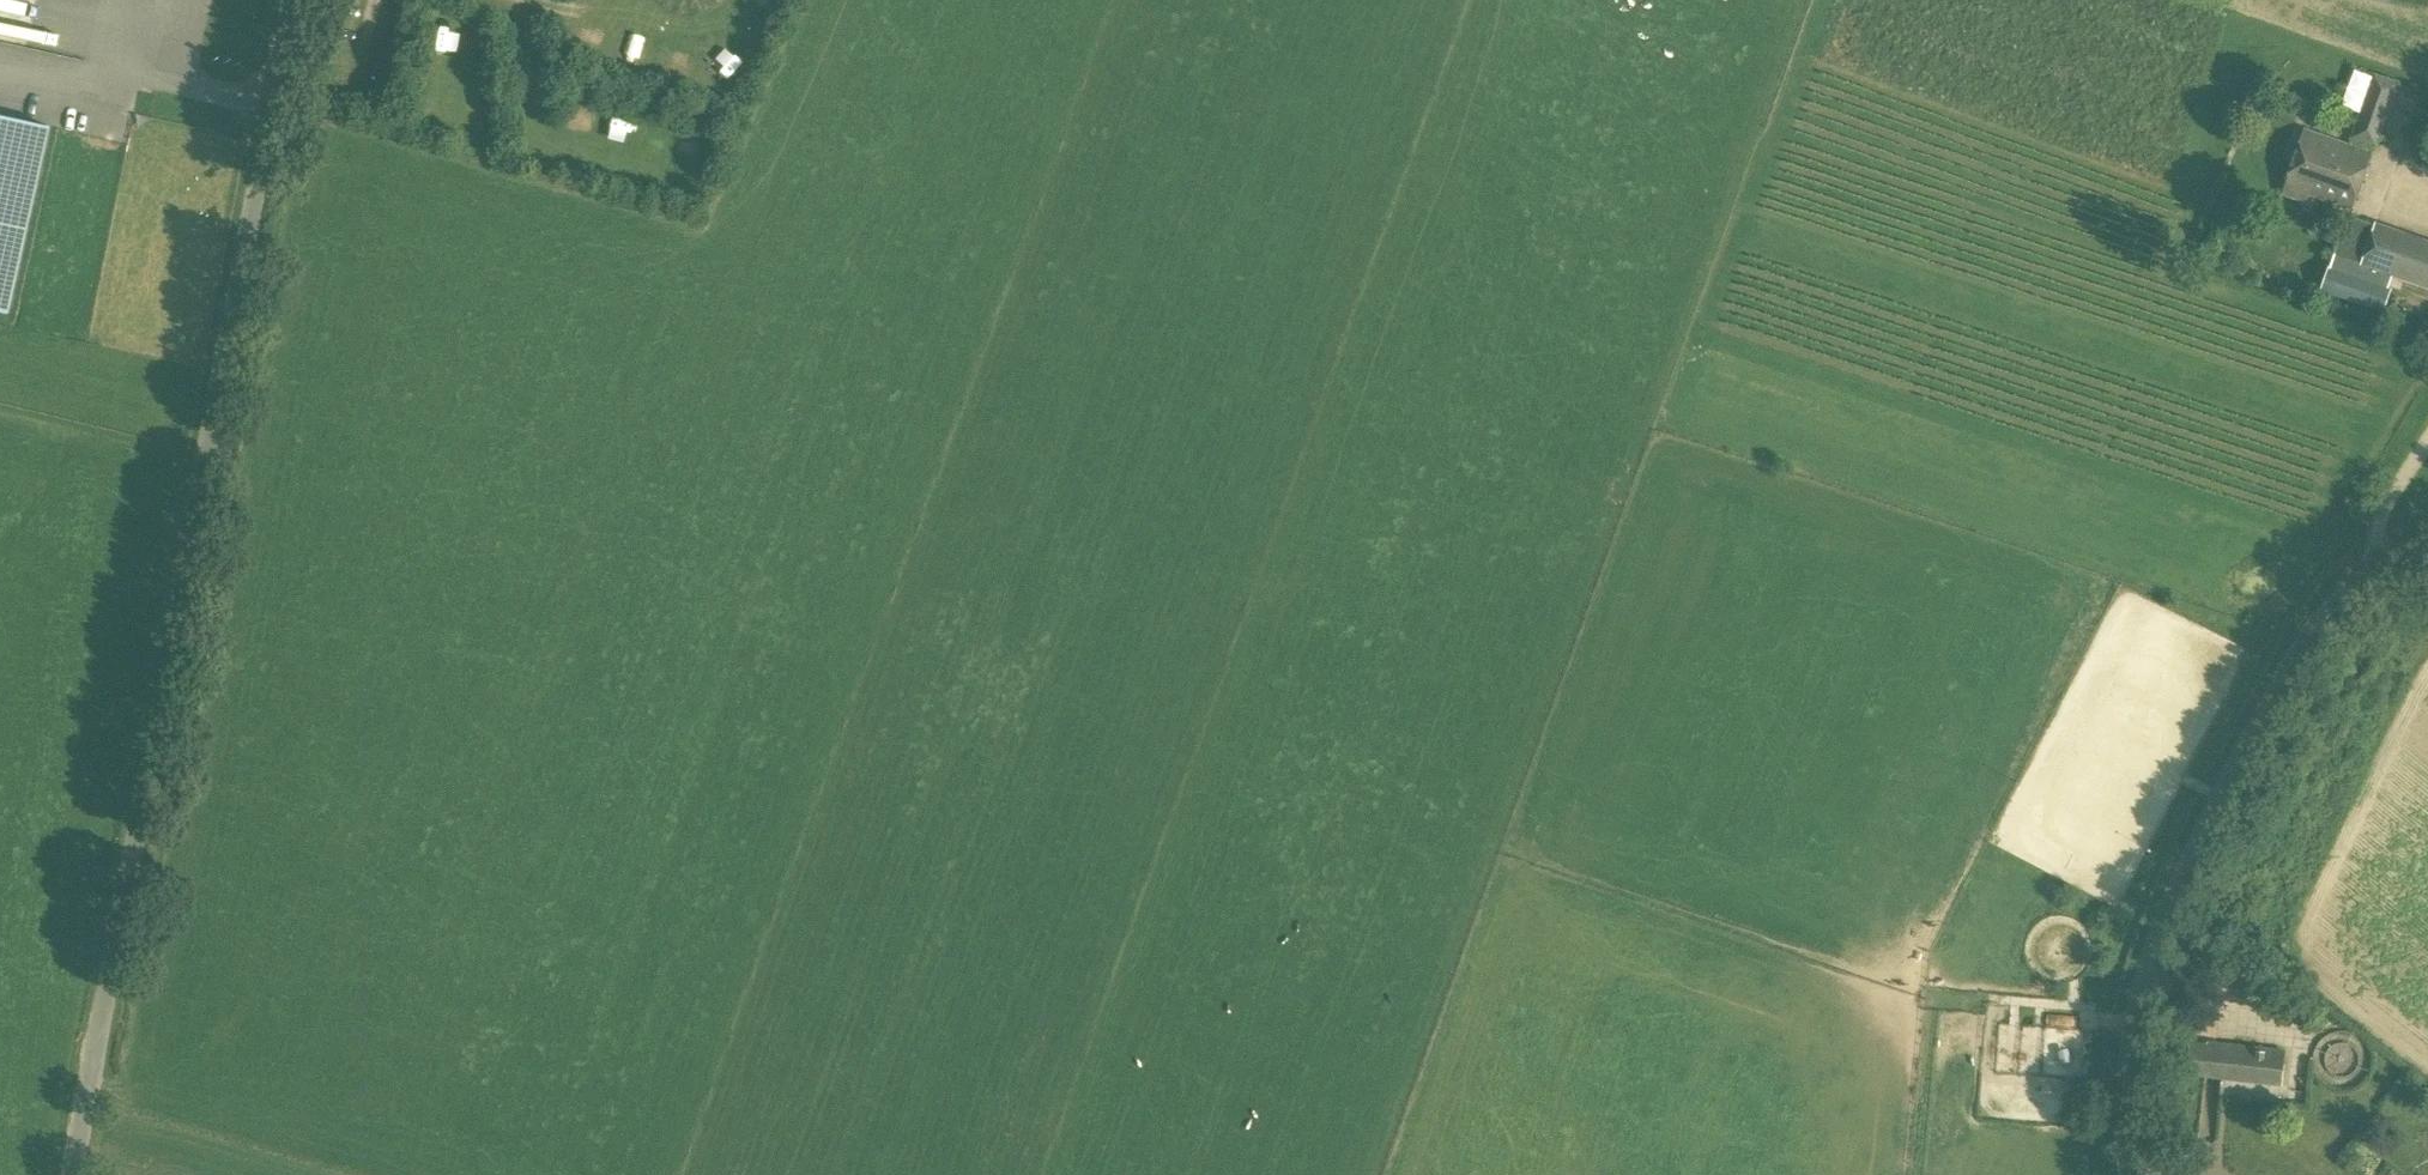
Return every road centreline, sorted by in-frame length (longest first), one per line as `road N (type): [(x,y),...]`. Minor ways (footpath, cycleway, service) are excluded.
road 1 (unclassified): [(75,1174),(293,0)]
road 2 (unclassified): [(2129,1174),(2122,1119),(2142,989),(2201,837),(2292,665),(2345,594),(2389,558),(2427,545)]

